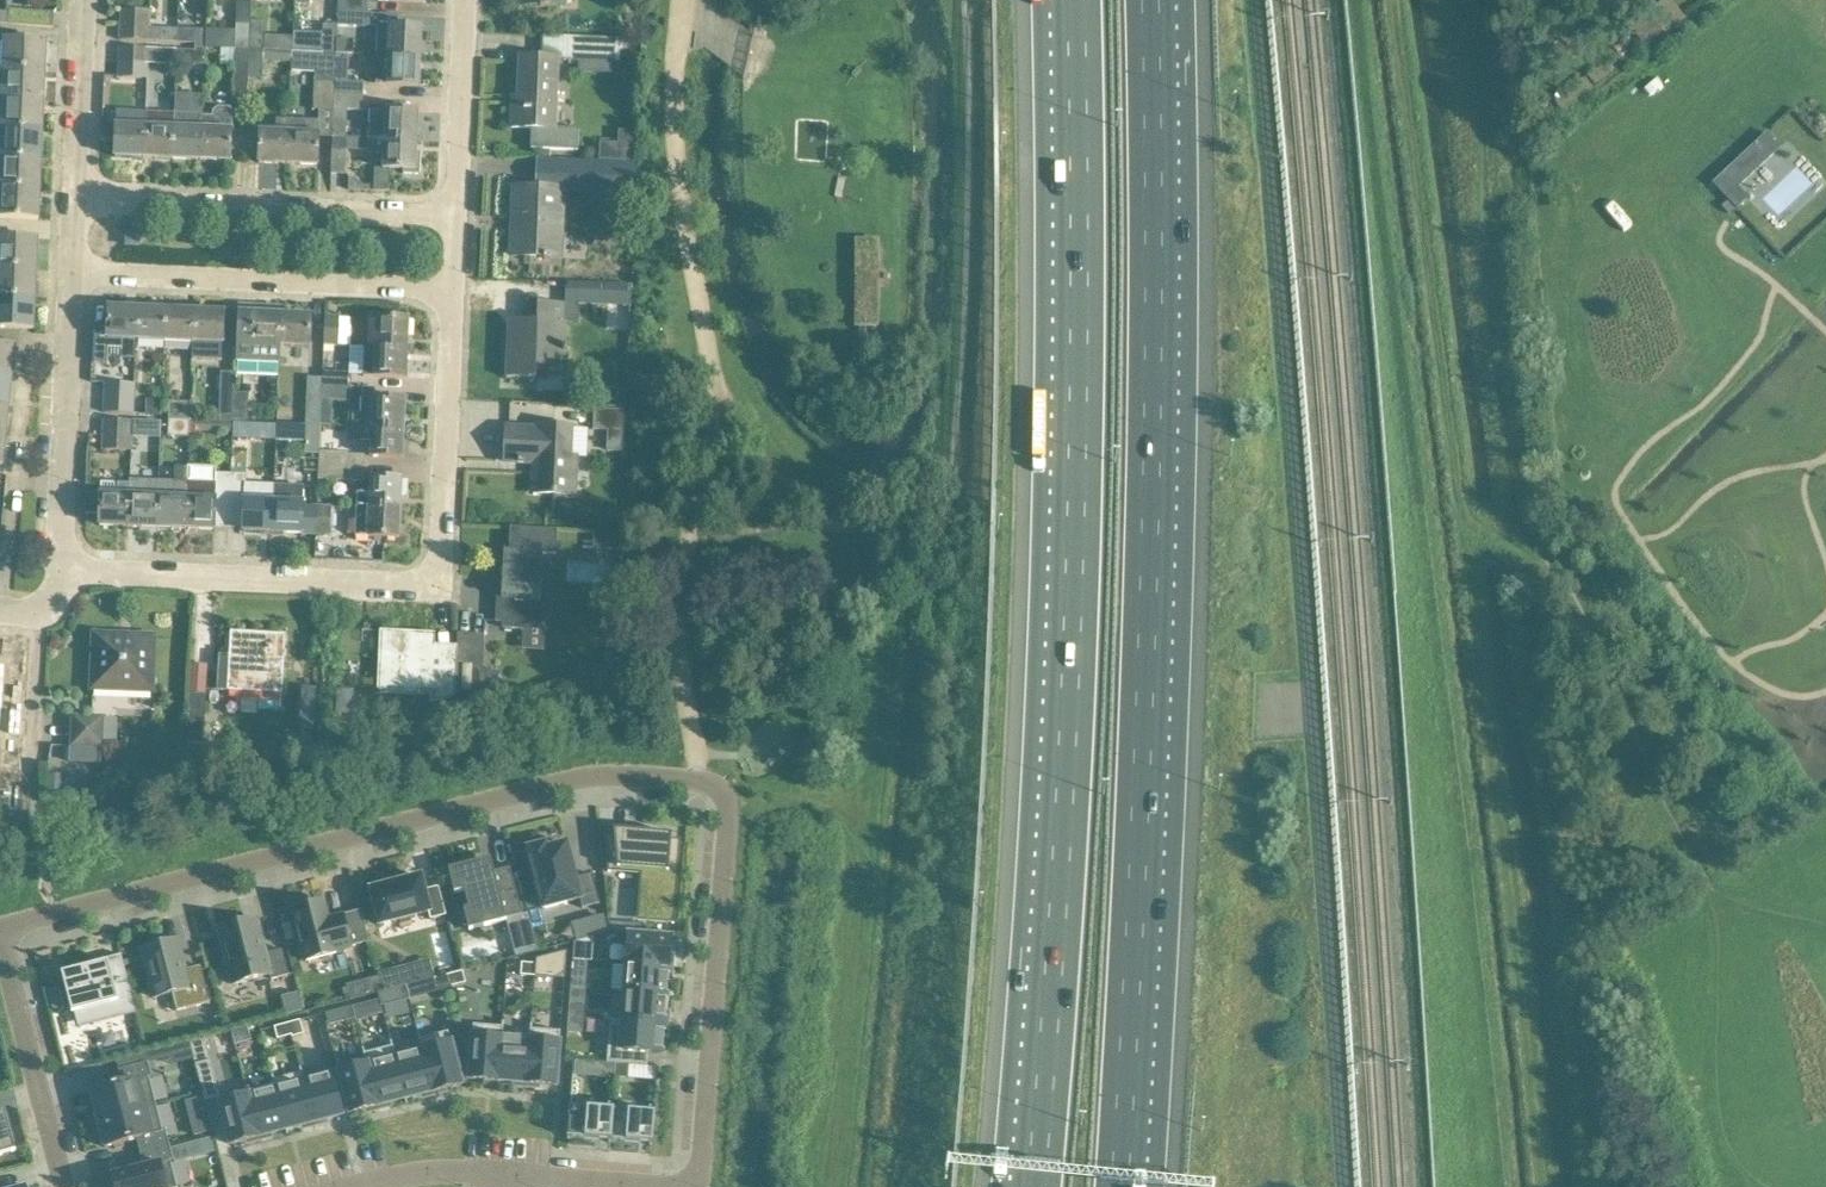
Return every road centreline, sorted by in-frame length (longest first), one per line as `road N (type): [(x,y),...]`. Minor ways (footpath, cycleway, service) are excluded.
road 1 (track): [(1497,1186),(1356,0)]
road 2 (motorway): [(1068,0),(1070,415),(1062,697),(1027,1186)]
road 3 (motorway): [(1128,1186),(1154,700),(1160,0)]
road 4 (residential): [(693,1186),(721,793),(605,779),(0,929)]
road 5 (track): [(1460,493),(1544,1186)]
road 6 (residential): [(61,574),(425,593),(445,534),(453,289)]
road 7 (track): [(1460,493),(1393,0)]
road 8 (residential): [(453,289),(75,273)]
road 9 (residential): [(455,216),(79,201)]
road 10 (residential): [(70,349),(30,346),(2,613)]
road 11 (residential): [(59,1186),(0,943)]
road 12 (residential): [(61,574),(70,349)]
road 13 (residential): [(455,216),(467,0)]
road 14 (residential): [(79,201),(88,0)]
road 15 (residential): [(382,1186),(406,1181),(527,1186)]

